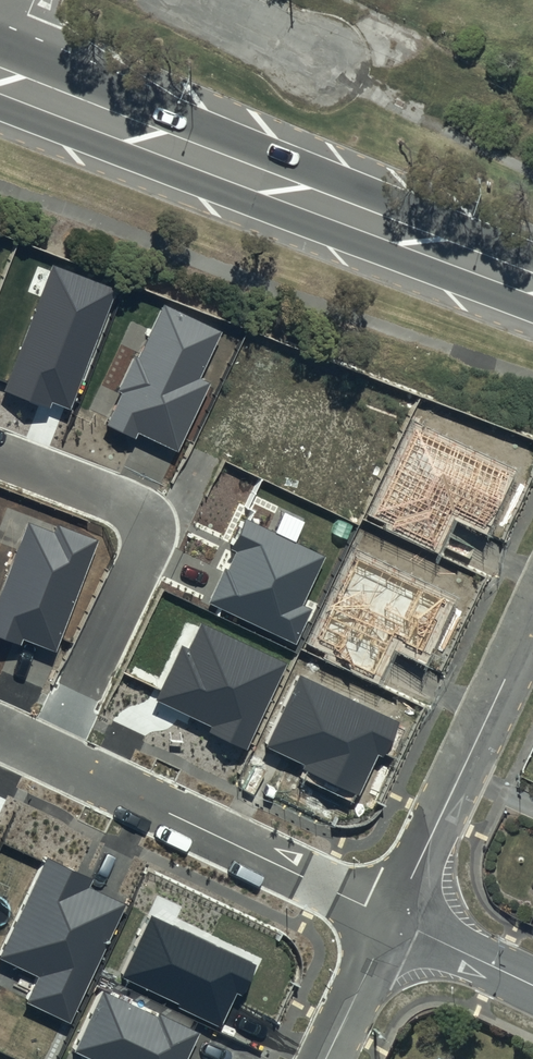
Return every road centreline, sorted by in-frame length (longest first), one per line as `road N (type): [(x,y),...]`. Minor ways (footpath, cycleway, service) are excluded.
road 1 (trunk): [(532,284),(0,80)]
road 2 (residential): [(48,754),(148,552),(146,523),(126,503),(0,454)]
road 3 (residential): [(395,919),(48,754)]
road 4 (residential): [(395,919),(532,616)]
road 5 (residential): [(327,1058),(395,919)]
road 6 (residential): [(395,919),(532,985)]
road 7 (track): [(325,64),(194,0)]

